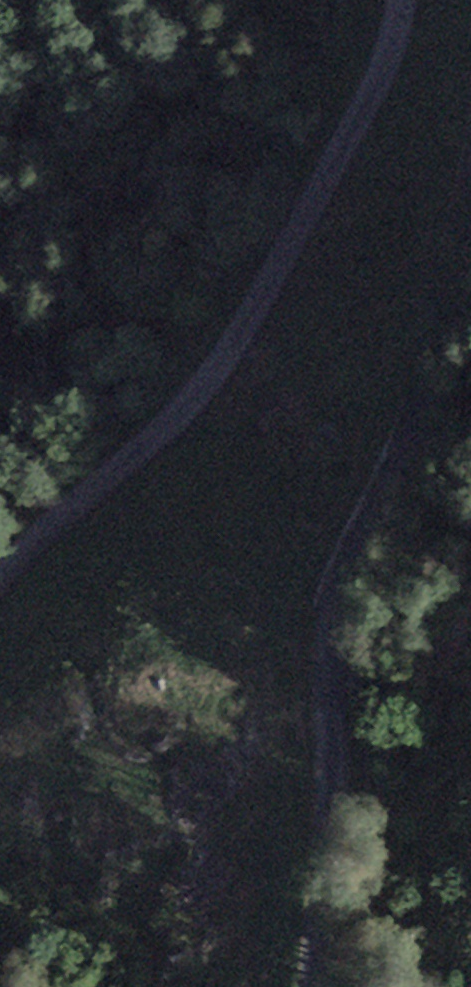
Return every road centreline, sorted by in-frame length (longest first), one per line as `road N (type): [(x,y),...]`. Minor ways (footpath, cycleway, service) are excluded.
road 1 (unclassified): [(470,211),(423,403),(336,615),(321,986)]
road 2 (unclassified): [(0,587),(90,491),(197,396),(363,119),(399,0)]

